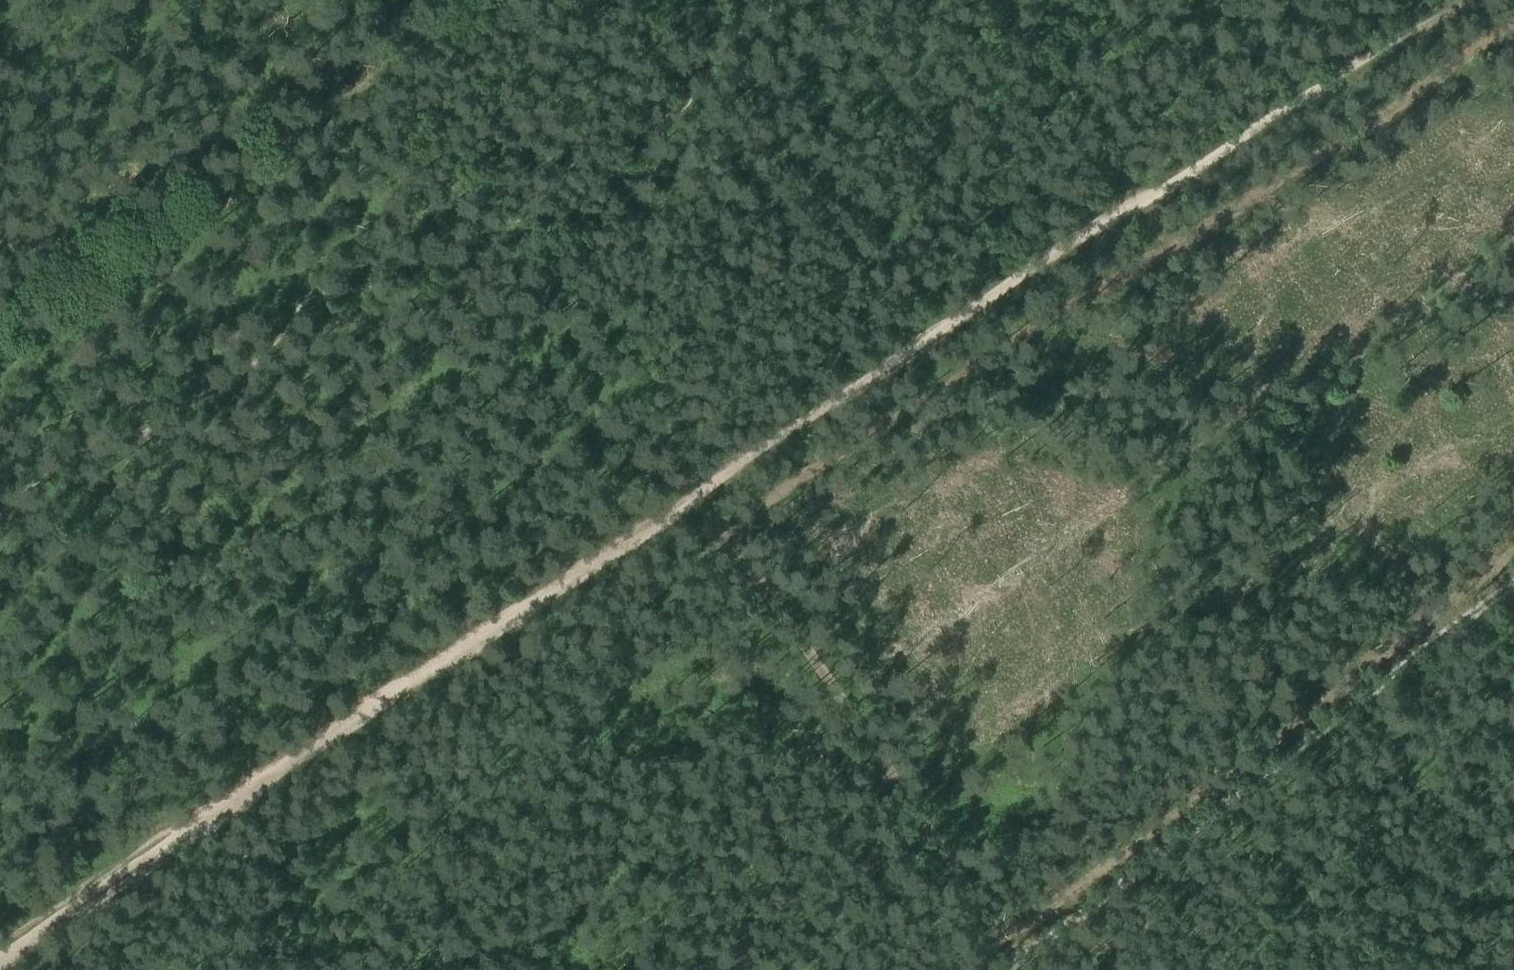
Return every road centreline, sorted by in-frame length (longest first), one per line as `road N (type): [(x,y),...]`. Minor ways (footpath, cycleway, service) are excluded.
road 1 (track): [(1427,0),(0,944)]
road 2 (track): [(982,969),(1513,575)]
road 3 (track): [(474,0),(0,320)]
road 4 (track): [(997,0),(1130,196)]

